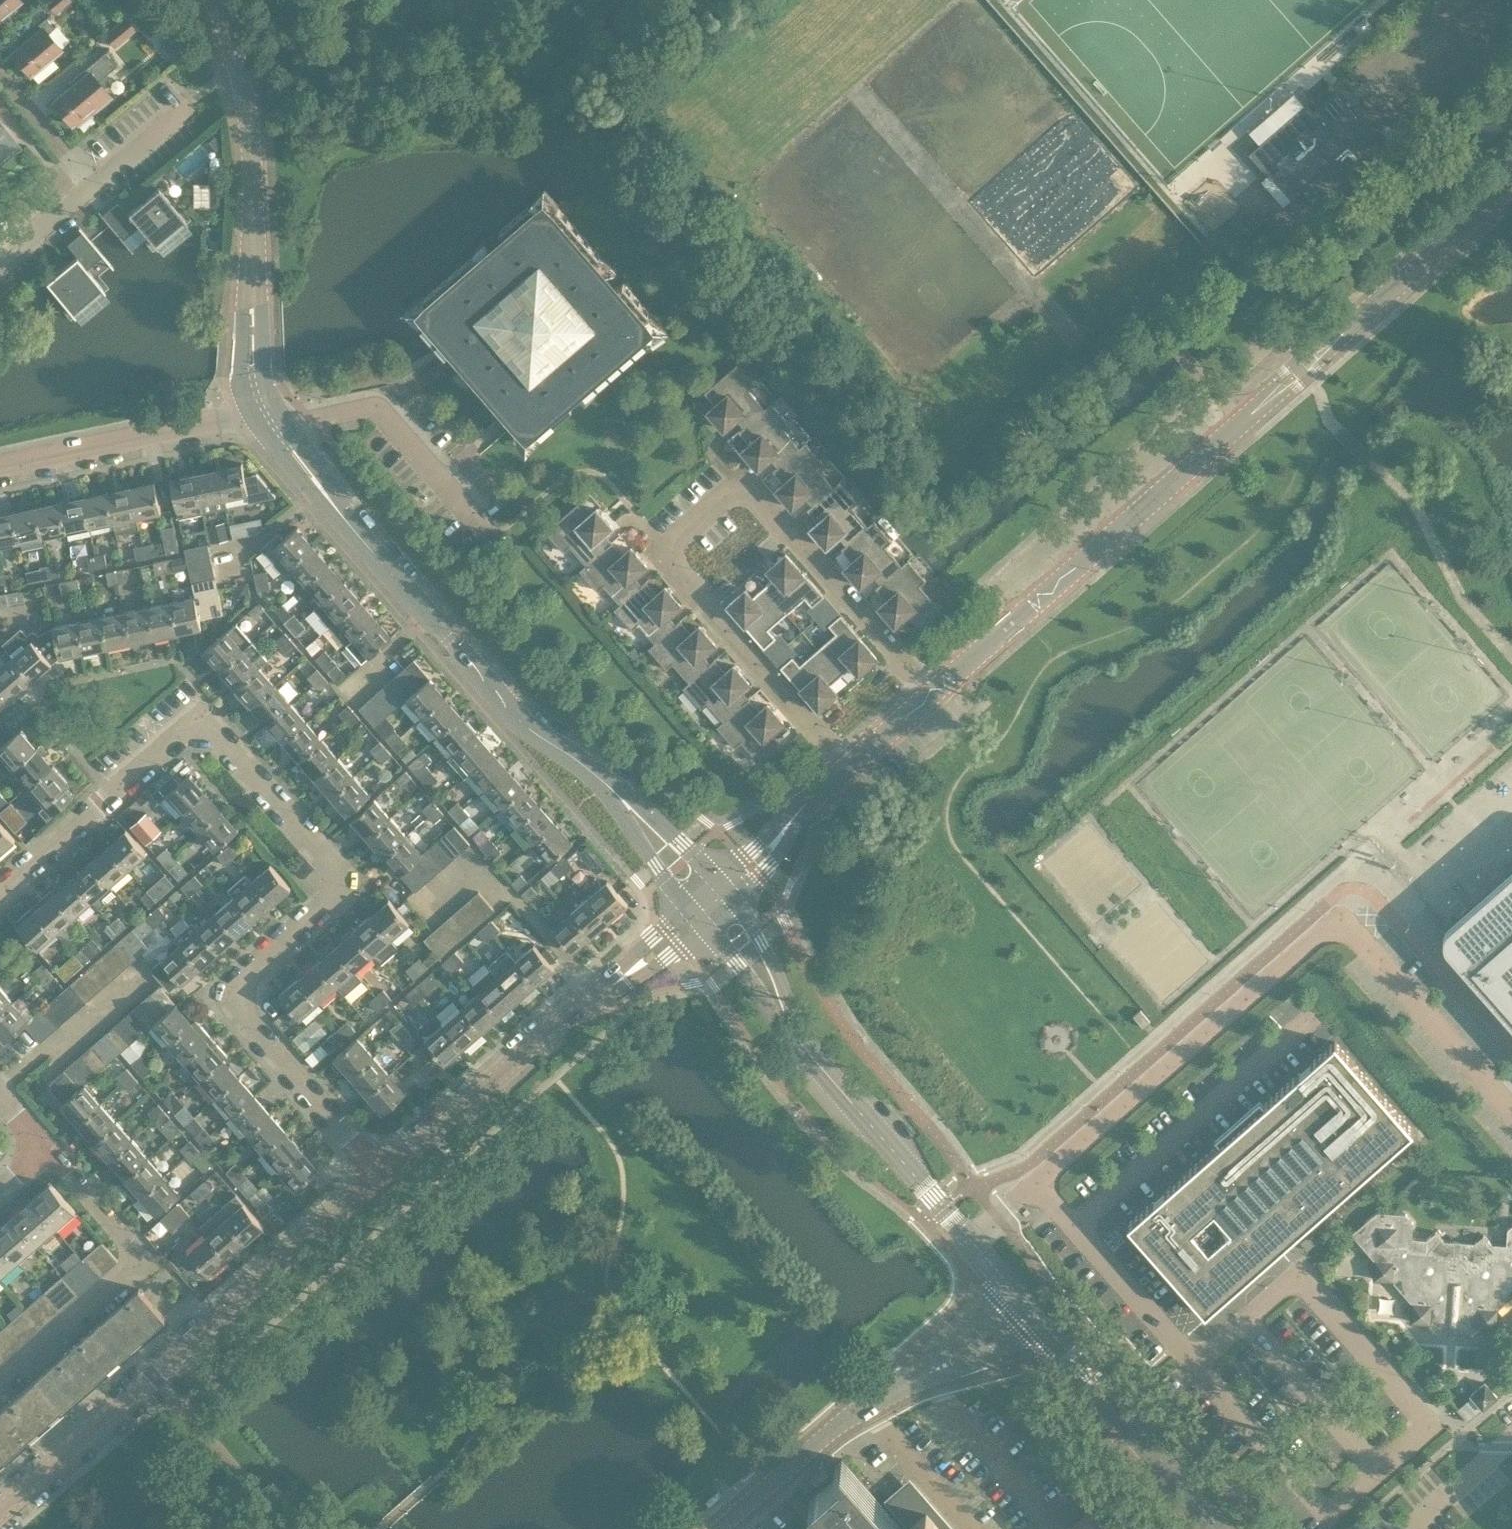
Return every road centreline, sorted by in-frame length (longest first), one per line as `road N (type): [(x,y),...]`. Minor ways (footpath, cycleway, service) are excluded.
road 1 (residential): [(383,1176),(229,996),(346,884),(201,716),(0,891)]
road 2 (tertiary): [(710,904),(627,805),(495,692),(268,422)]
road 3 (residential): [(930,689),(758,484),(670,556),(846,765)]
road 4 (residential): [(0,1510),(383,1176)]
road 5 (tertiary): [(1019,1295),(795,1035),(741,941),(710,904)]
road 6 (residential): [(930,689),(1262,403)]
road 7 (tertiary): [(268,422),(250,374),(246,113),(210,0)]
road 8 (residential): [(383,1176),(710,904)]
road 9 (residential): [(0,1381),(139,1259),(42,1144)]
road 10 (tertiary): [(1228,1528),(1036,1314)]
road 11 (residential): [(268,422),(373,403),(488,537)]
road 12 (residential): [(0,467),(235,415),(268,422)]
road 13 (residential): [(714,1528),(858,1407),(924,1369)]
road 14 (residential): [(1334,340),(1511,180)]
road 15 (residential): [(710,904),(846,765)]
road 16 (residential): [(95,187),(0,72)]
road 17 (residential): [(924,1369),(978,1363),(1036,1314)]
road 18 (residential): [(95,187),(191,105)]
road 19 (residential): [(0,267),(95,187)]
road 20 (residential): [(1019,1295),(924,1369)]

